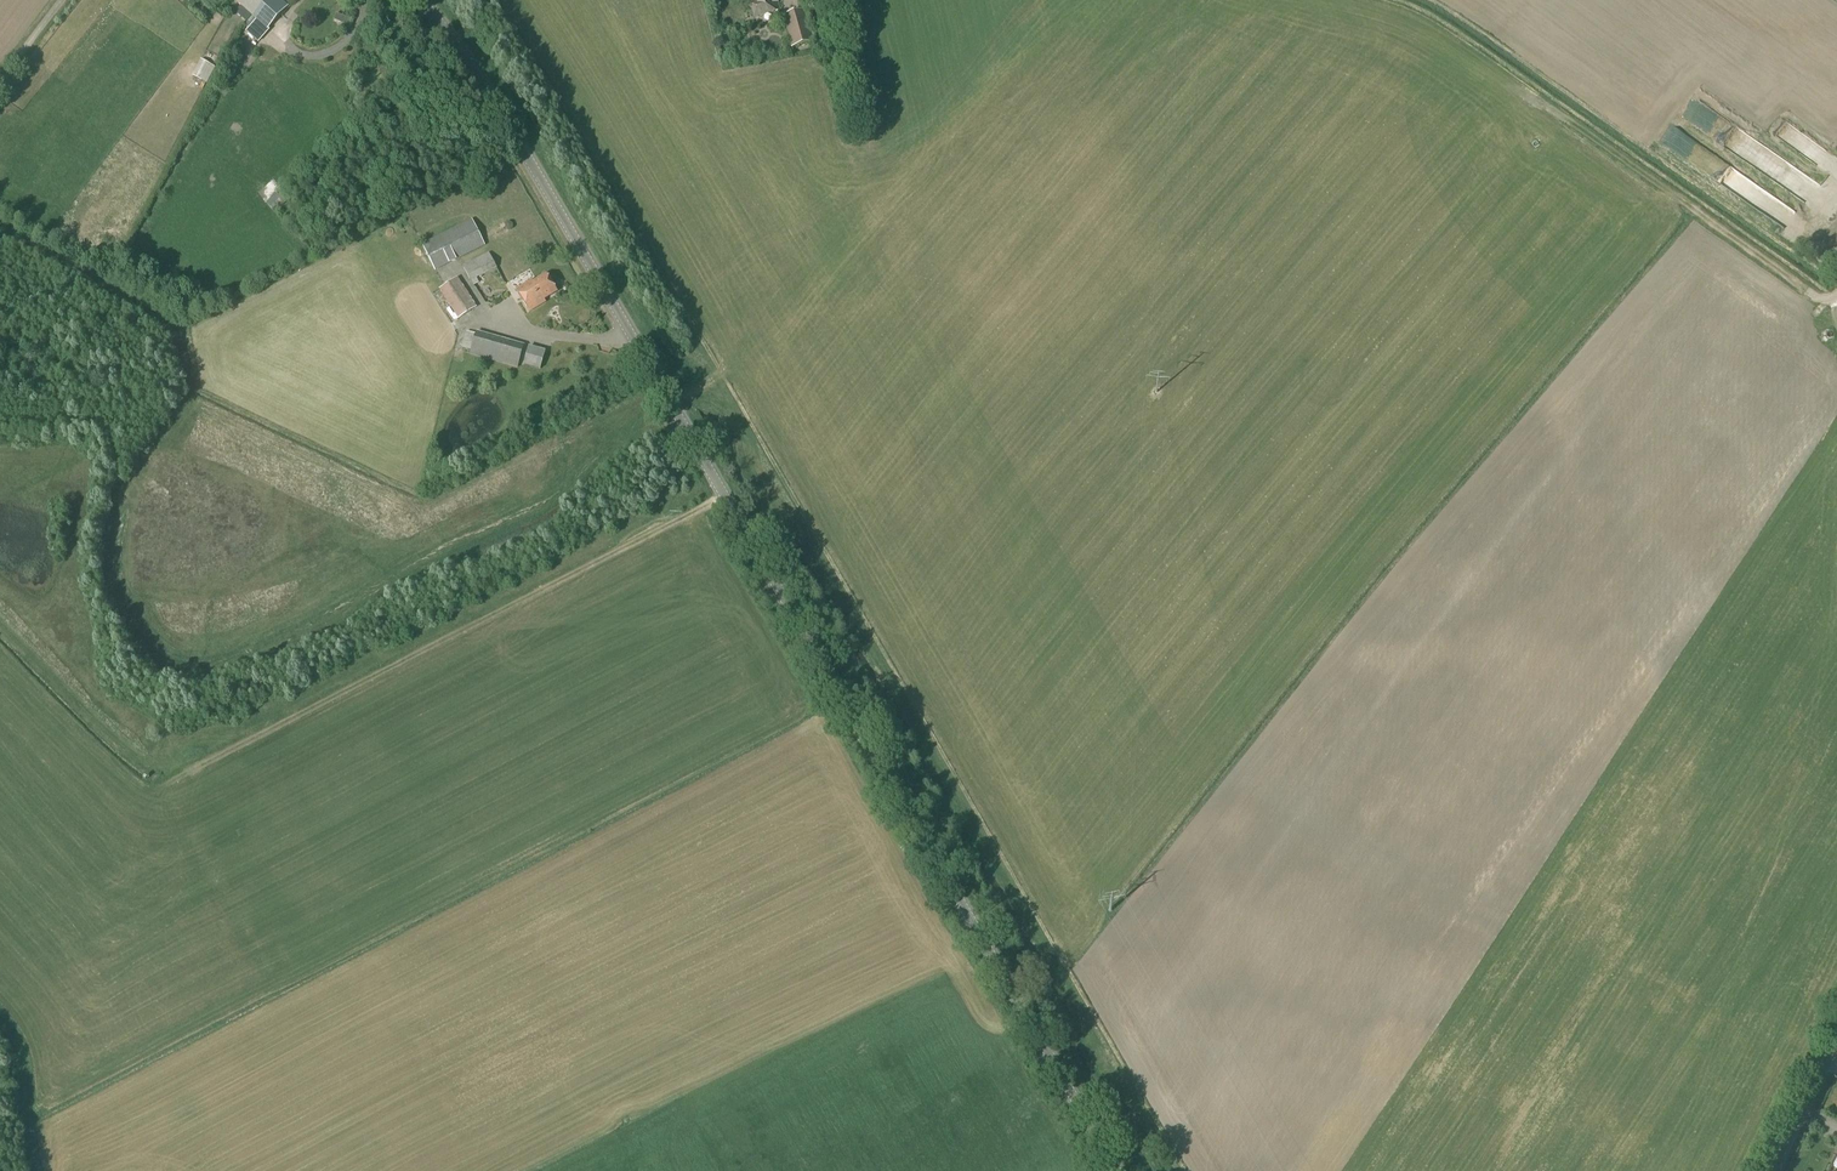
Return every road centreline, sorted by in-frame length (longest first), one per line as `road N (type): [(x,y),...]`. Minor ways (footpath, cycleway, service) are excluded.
road 1 (secondary): [(1112,1170),(456,43),(418,0)]
road 2 (tertiary): [(1777,1170),(1836,1046)]

